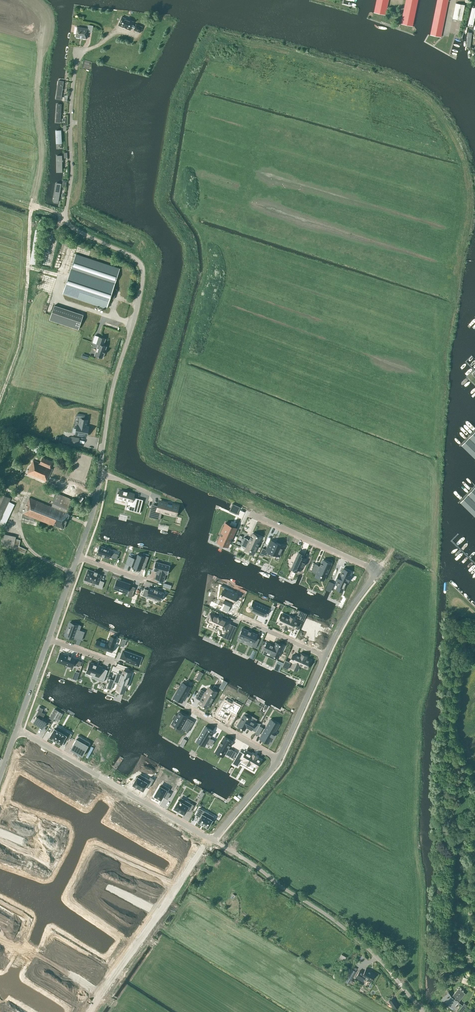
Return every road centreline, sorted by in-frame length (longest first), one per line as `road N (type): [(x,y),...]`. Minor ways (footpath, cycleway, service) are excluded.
road 1 (residential): [(100,474),(109,399),(142,270),(137,259),(66,220),(72,95),(82,53)]
road 2 (unclassified): [(414,1001),(341,926),(212,840)]
road 3 (residential): [(325,656),(379,571),(251,513)]
road 4 (unclassified): [(212,840),(17,729)]

